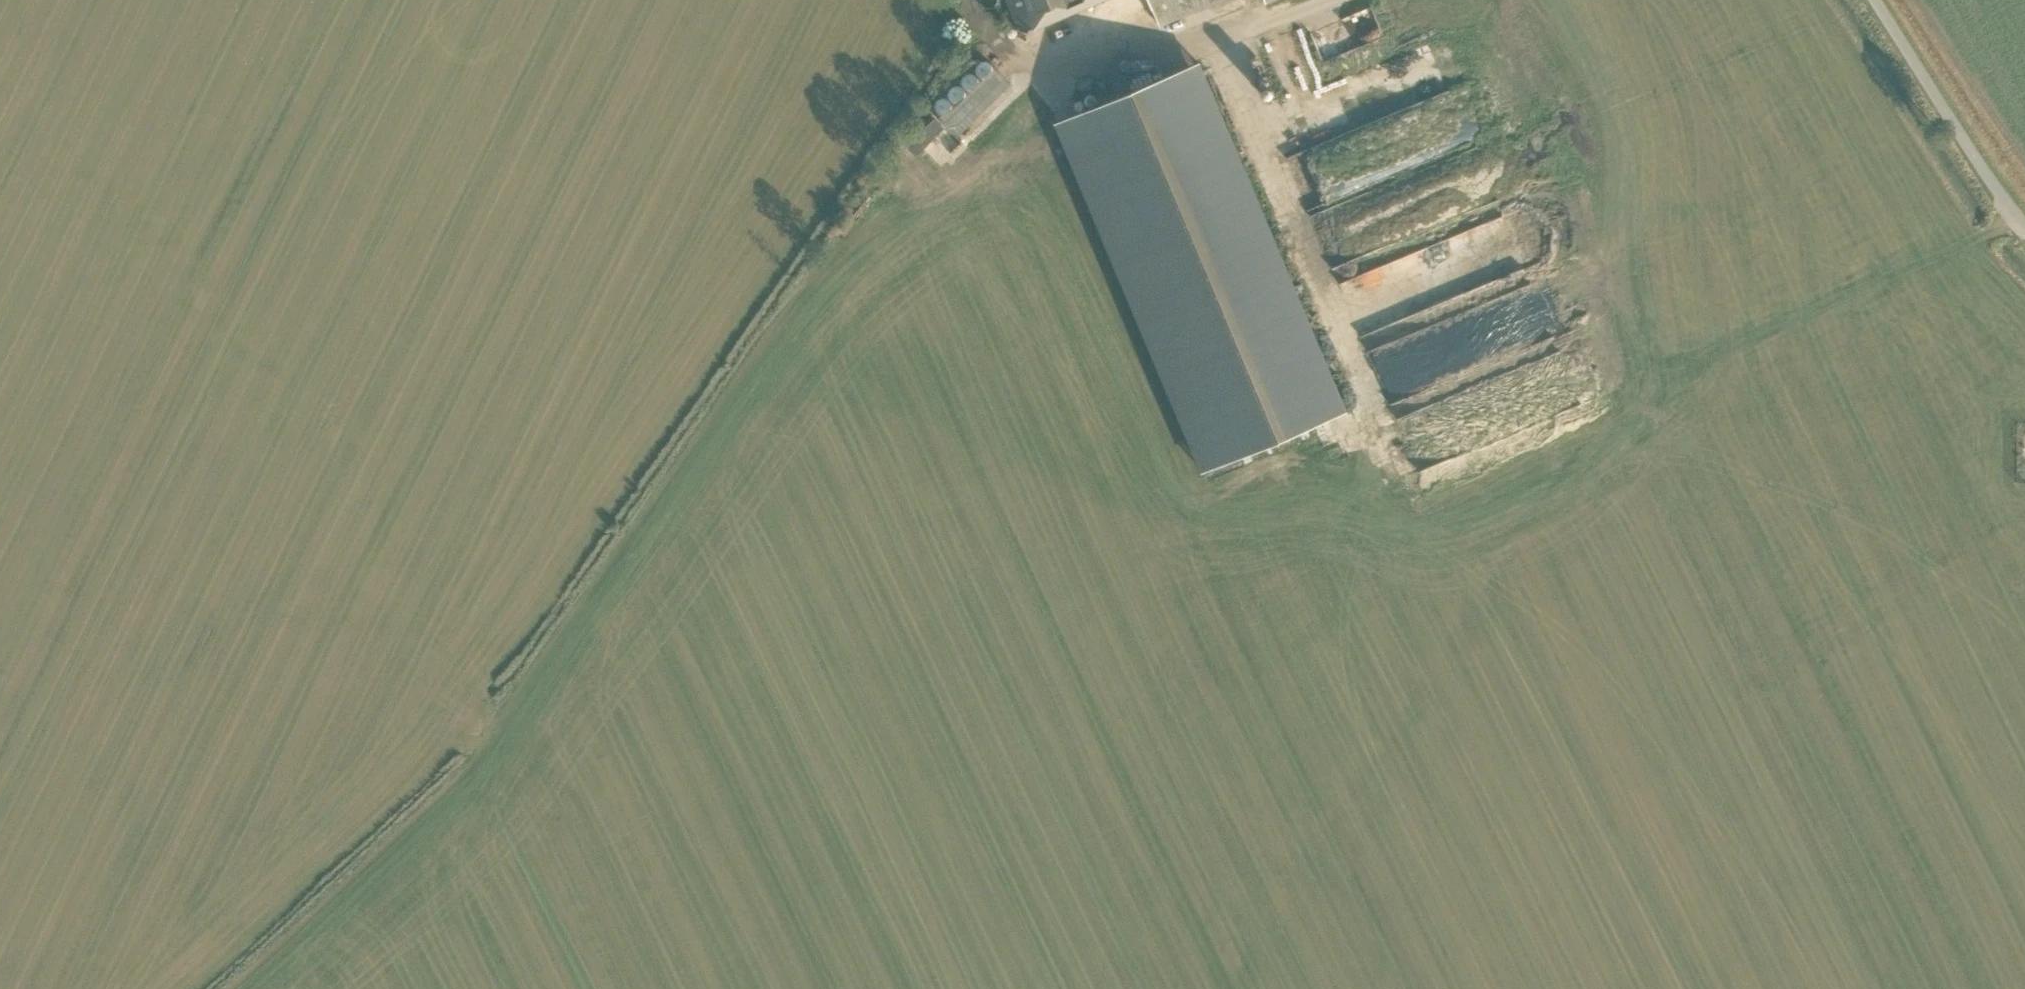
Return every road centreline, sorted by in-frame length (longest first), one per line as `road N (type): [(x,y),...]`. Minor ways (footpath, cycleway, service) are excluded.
road 1 (unclassified): [(2024,226),(1871,0)]

